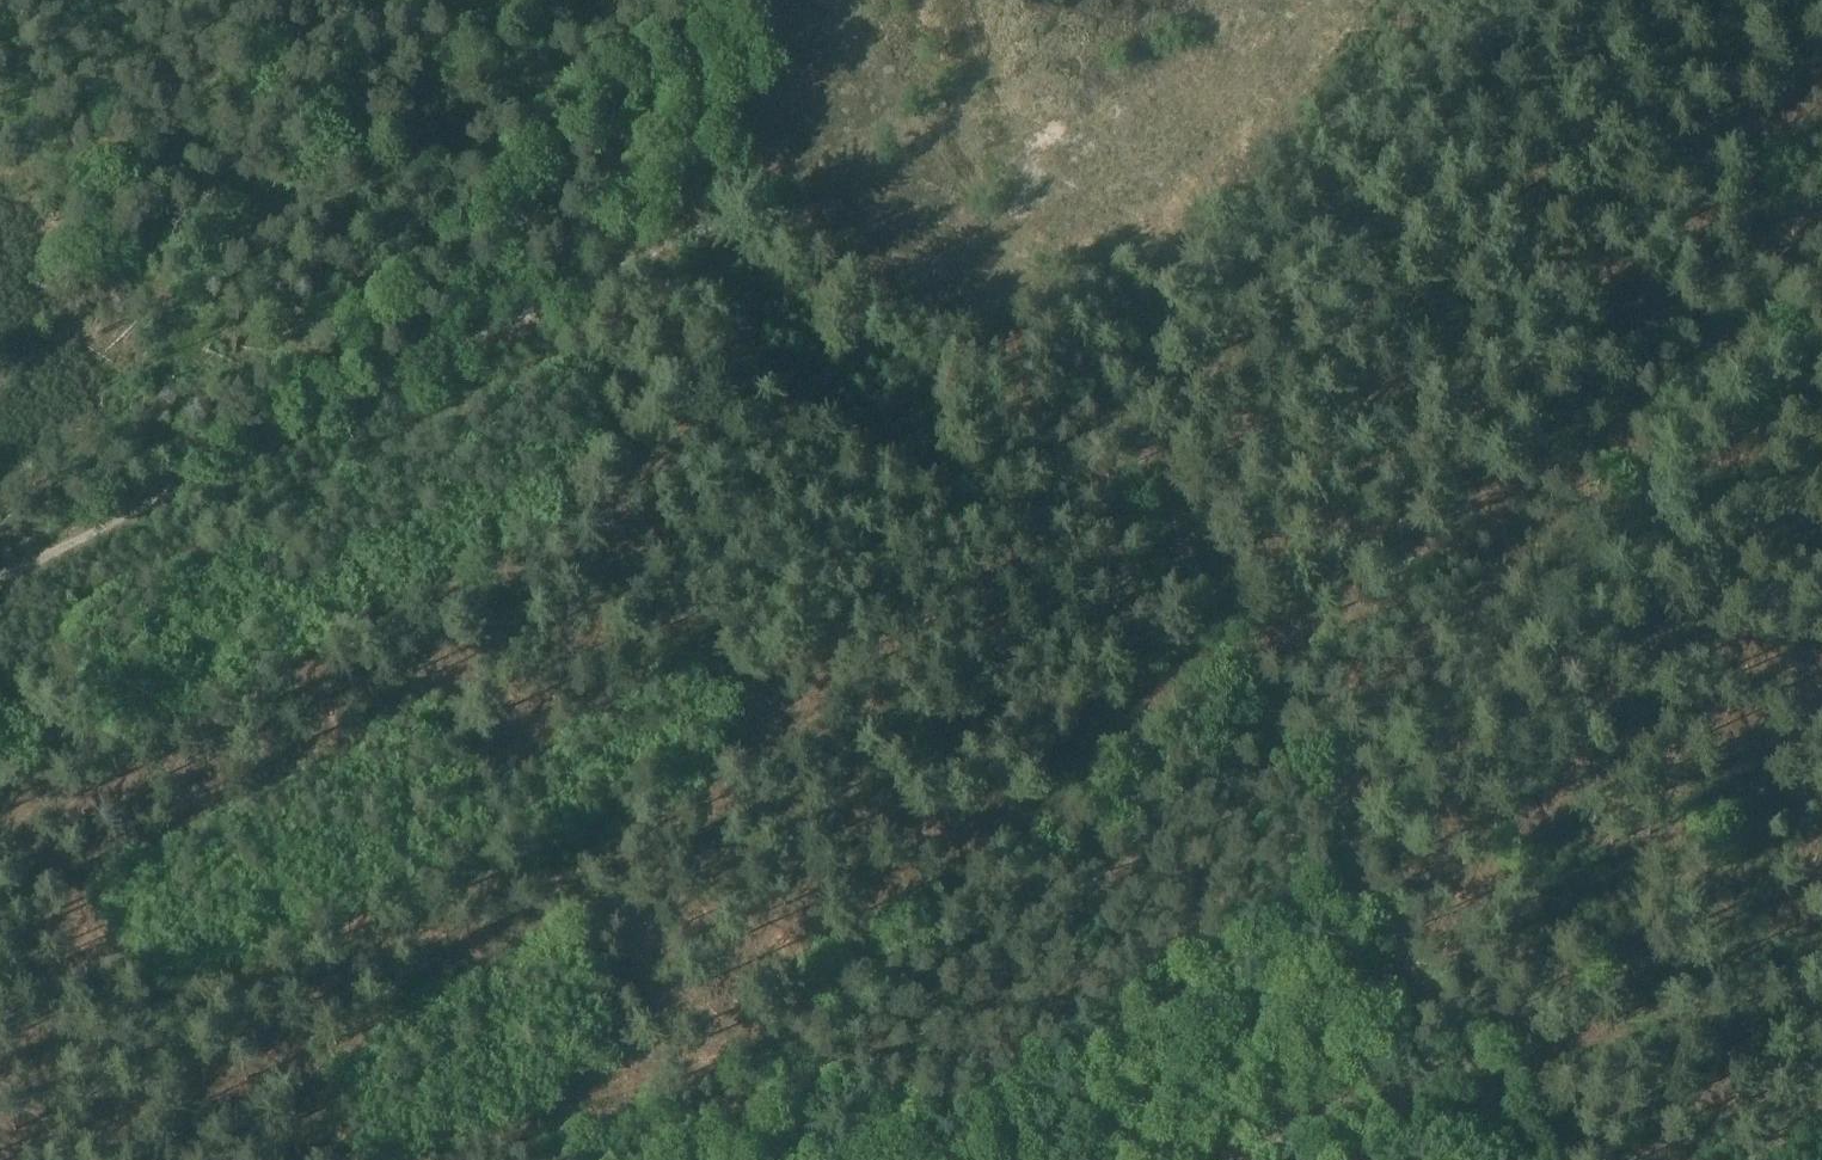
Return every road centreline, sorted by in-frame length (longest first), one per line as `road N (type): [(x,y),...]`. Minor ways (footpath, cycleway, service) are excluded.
road 1 (track): [(0,577),(759,201)]
road 2 (track): [(1245,1159),(1324,1118),(1371,1110),(1509,1139),(1521,1159)]

